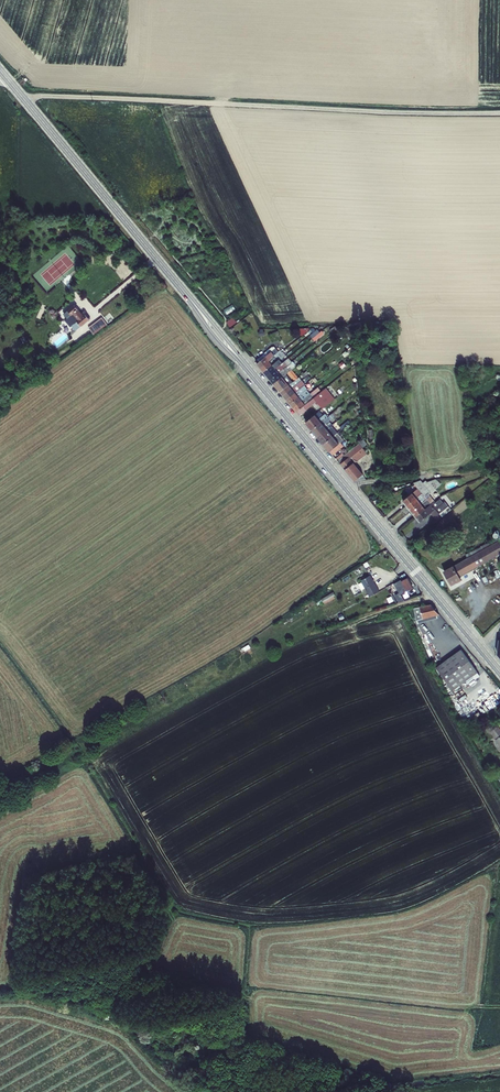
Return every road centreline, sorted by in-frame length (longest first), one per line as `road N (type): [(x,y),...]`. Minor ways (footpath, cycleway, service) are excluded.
road 1 (secondary): [(0,70),(499,672)]
road 2 (track): [(21,95),(499,107)]

